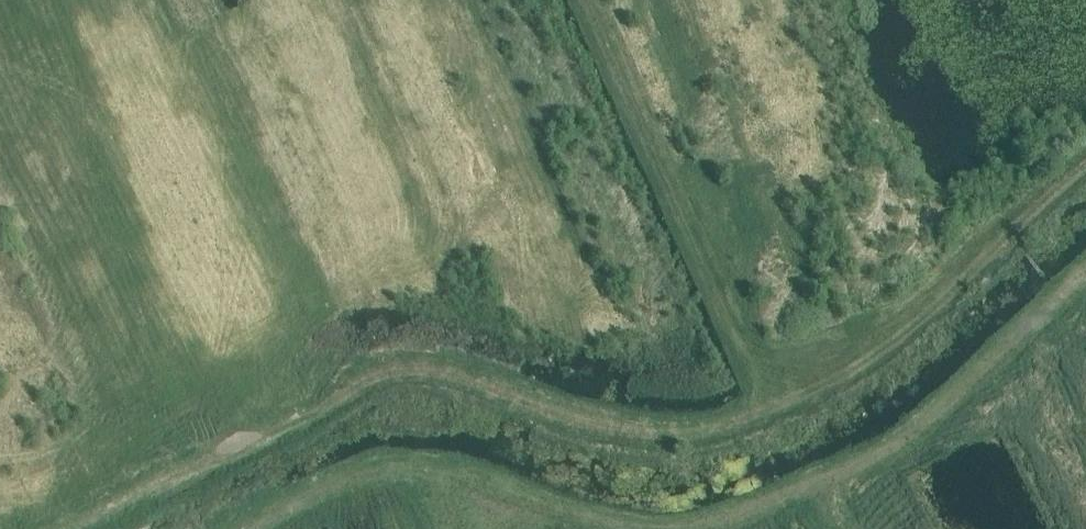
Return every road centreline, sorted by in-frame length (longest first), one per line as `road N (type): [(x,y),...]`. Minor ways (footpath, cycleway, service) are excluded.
road 1 (track): [(1085,167),(884,340),(788,403),(710,432),(644,434),(456,378),(372,376),(88,528)]
road 2 (track): [(702,528),(821,494),(897,455),(1085,281)]
road 3 (track): [(266,528),(369,480),(413,472),(465,477),(568,517),(625,528)]

